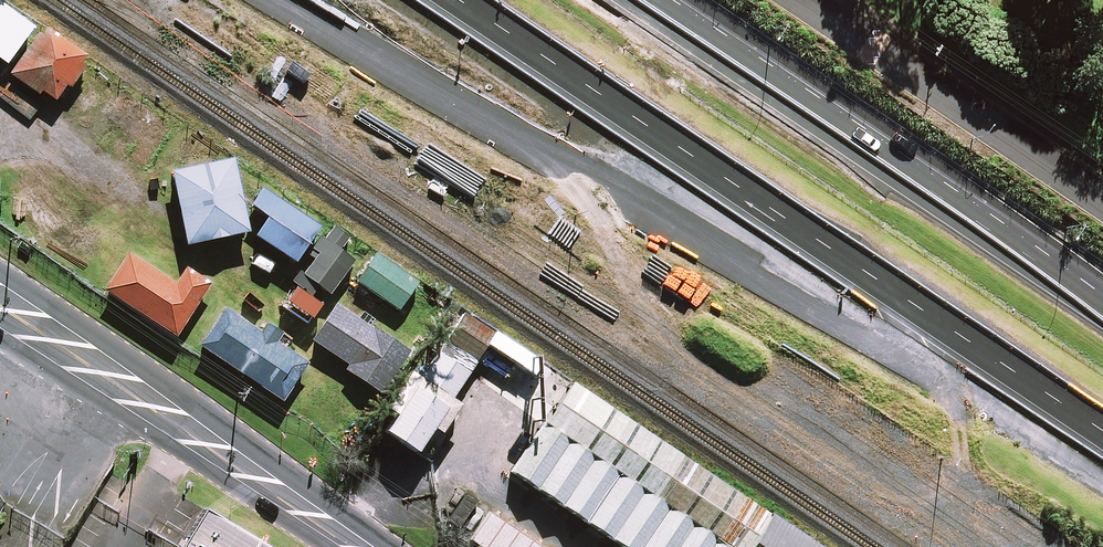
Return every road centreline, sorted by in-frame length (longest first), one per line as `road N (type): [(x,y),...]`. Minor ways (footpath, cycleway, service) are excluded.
road 1 (track): [(1012,546),(666,315),(214,44),(156,0)]
road 2 (motorway): [(1034,386),(568,171),(298,0)]
road 3 (motorway): [(1034,386),(471,0)]
road 4 (motorway): [(636,0),(1102,305)]
road 5 (residential): [(1102,202),(803,0)]
road 6 (tertiary): [(355,546),(117,390)]
road 7 (unclassified): [(22,546),(117,390)]
road 8 (tertiary): [(117,390),(0,310)]

